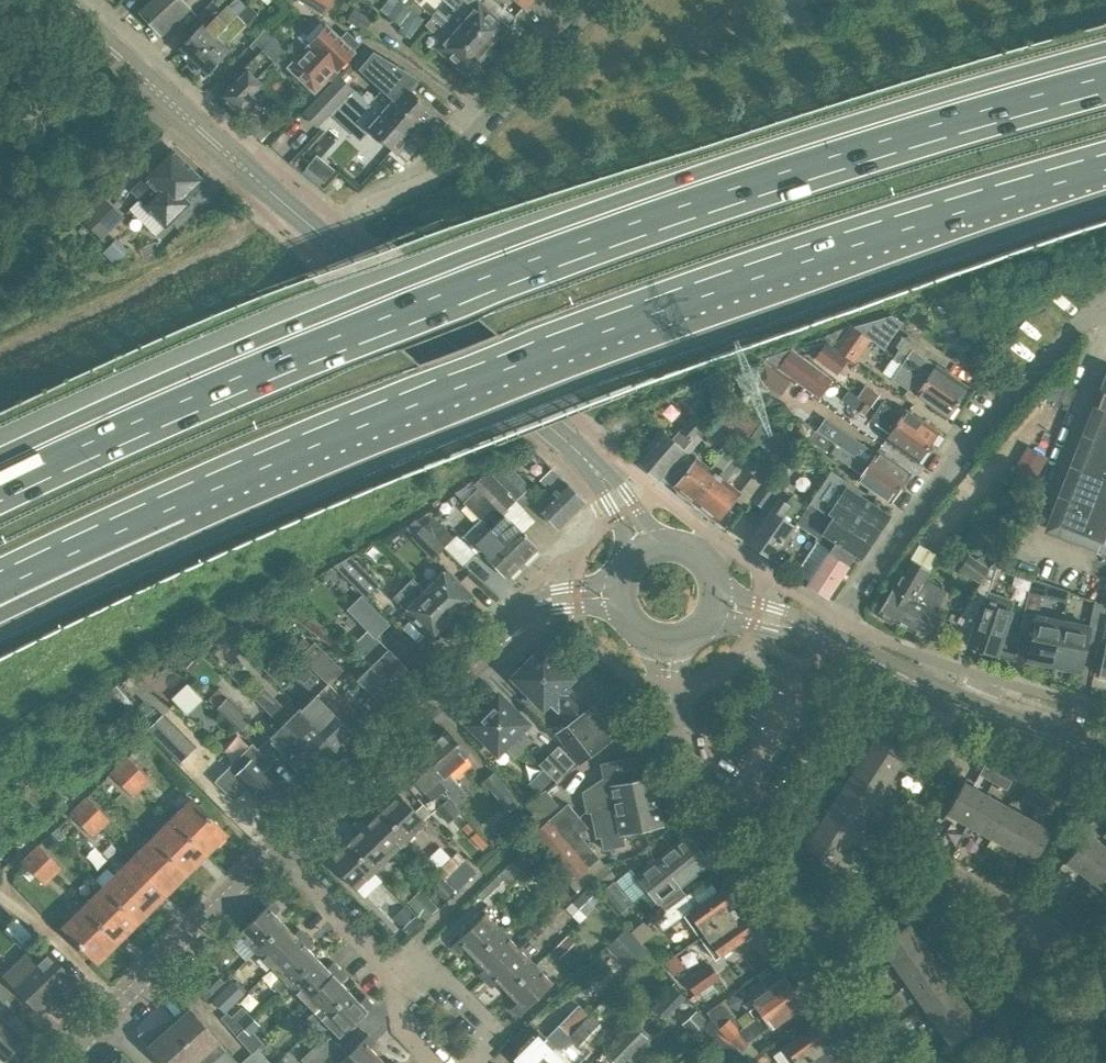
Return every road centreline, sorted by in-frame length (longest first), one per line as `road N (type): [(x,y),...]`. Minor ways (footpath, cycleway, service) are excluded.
road 1 (motorway): [(1105,81),(815,170),(455,295),(0,492)]
road 2 (motorway): [(1105,47),(797,138),(427,270),(0,454)]
road 3 (motorway): [(179,497),(527,354),(885,228),(1105,160)]
road 4 (tertiary): [(275,851),(517,618),(543,603),(620,594)]
road 5 (residential): [(825,639),(893,536),(1100,301)]
road 6 (residential): [(1072,1062),(1092,974),(1020,911),(932,863),(805,941)]
road 7 (secondary): [(647,549),(578,451),(337,248)]
road 8 (secondary): [(337,248),(53,0)]
road 9 (residential): [(337,248),(373,208),(446,170),(596,0)]
road 10 (residential): [(805,941),(678,756),(668,710),(670,640)]
road 11 (secondary): [(1105,756),(980,712),(825,639)]
road 12 (tertiary): [(67,1062),(275,851)]
road 13 (motorway): [(0,603),(179,497)]
road 14 (motorway): [(0,582),(179,497)]
road 15 (residential): [(472,1062),(500,1032),(443,975),(390,970)]
road 16 (residential): [(390,970),(275,851)]
road 17 (residential): [(891,1062),(805,941)]

